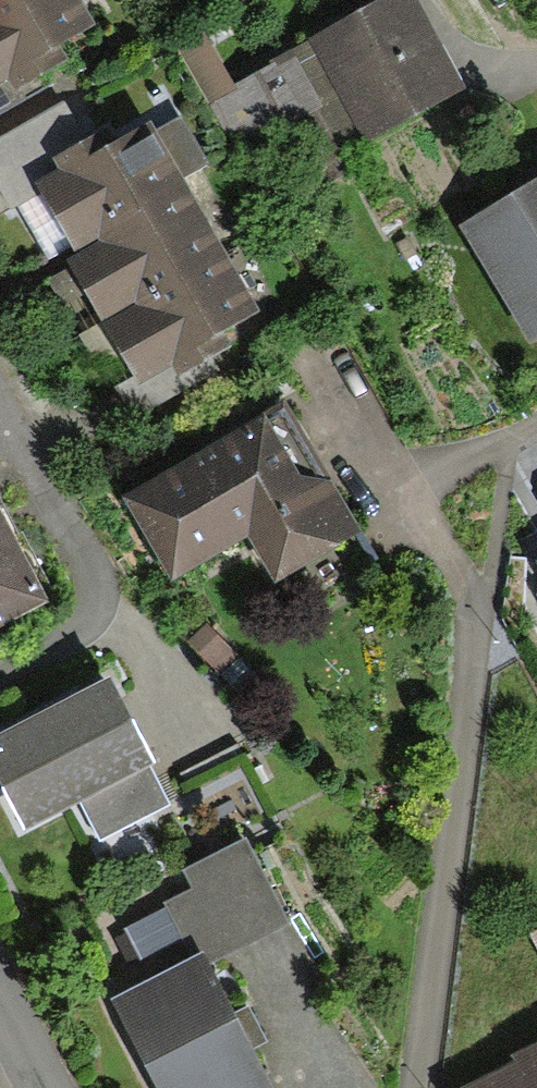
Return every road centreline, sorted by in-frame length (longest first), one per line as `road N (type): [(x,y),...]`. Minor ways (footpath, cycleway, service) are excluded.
road 1 (residential): [(414,1087),(484,610),(415,491),(536,426)]
road 2 (residential): [(0,669),(81,628),(100,612),(104,585),(94,553),(0,393)]

